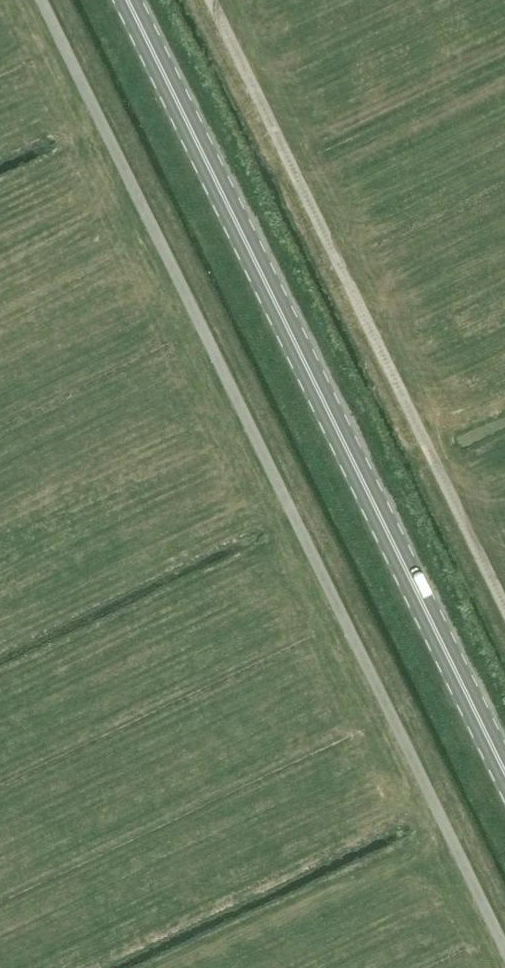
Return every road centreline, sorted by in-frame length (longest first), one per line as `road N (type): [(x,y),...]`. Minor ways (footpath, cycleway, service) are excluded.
road 1 (unclassified): [(504,950),(42,0)]
road 2 (secondary): [(130,0),(504,768)]

